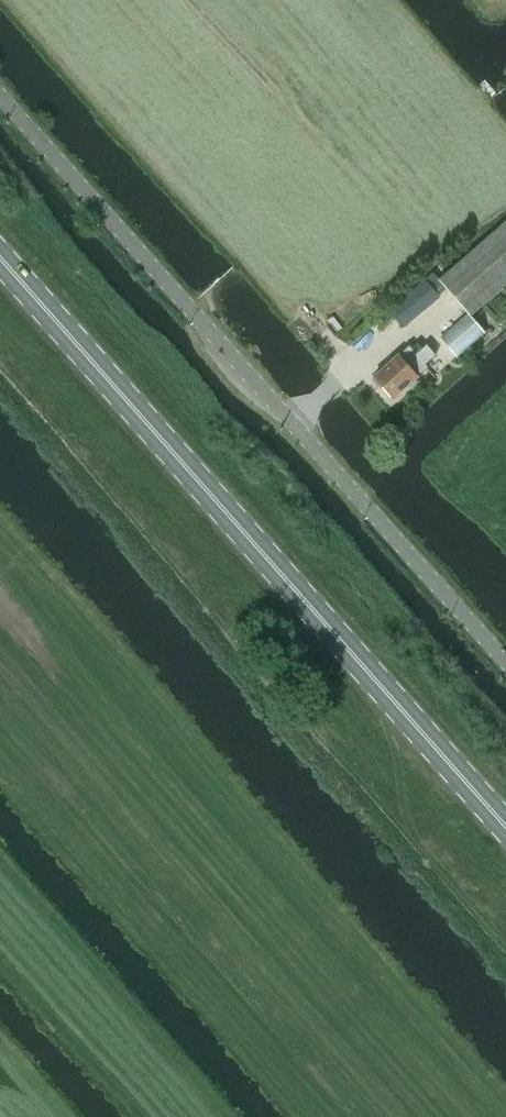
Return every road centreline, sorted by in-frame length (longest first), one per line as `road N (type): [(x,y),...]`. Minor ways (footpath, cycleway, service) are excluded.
road 1 (primary): [(505,824),(0,258)]
road 2 (unclassified): [(0,100),(505,663)]

